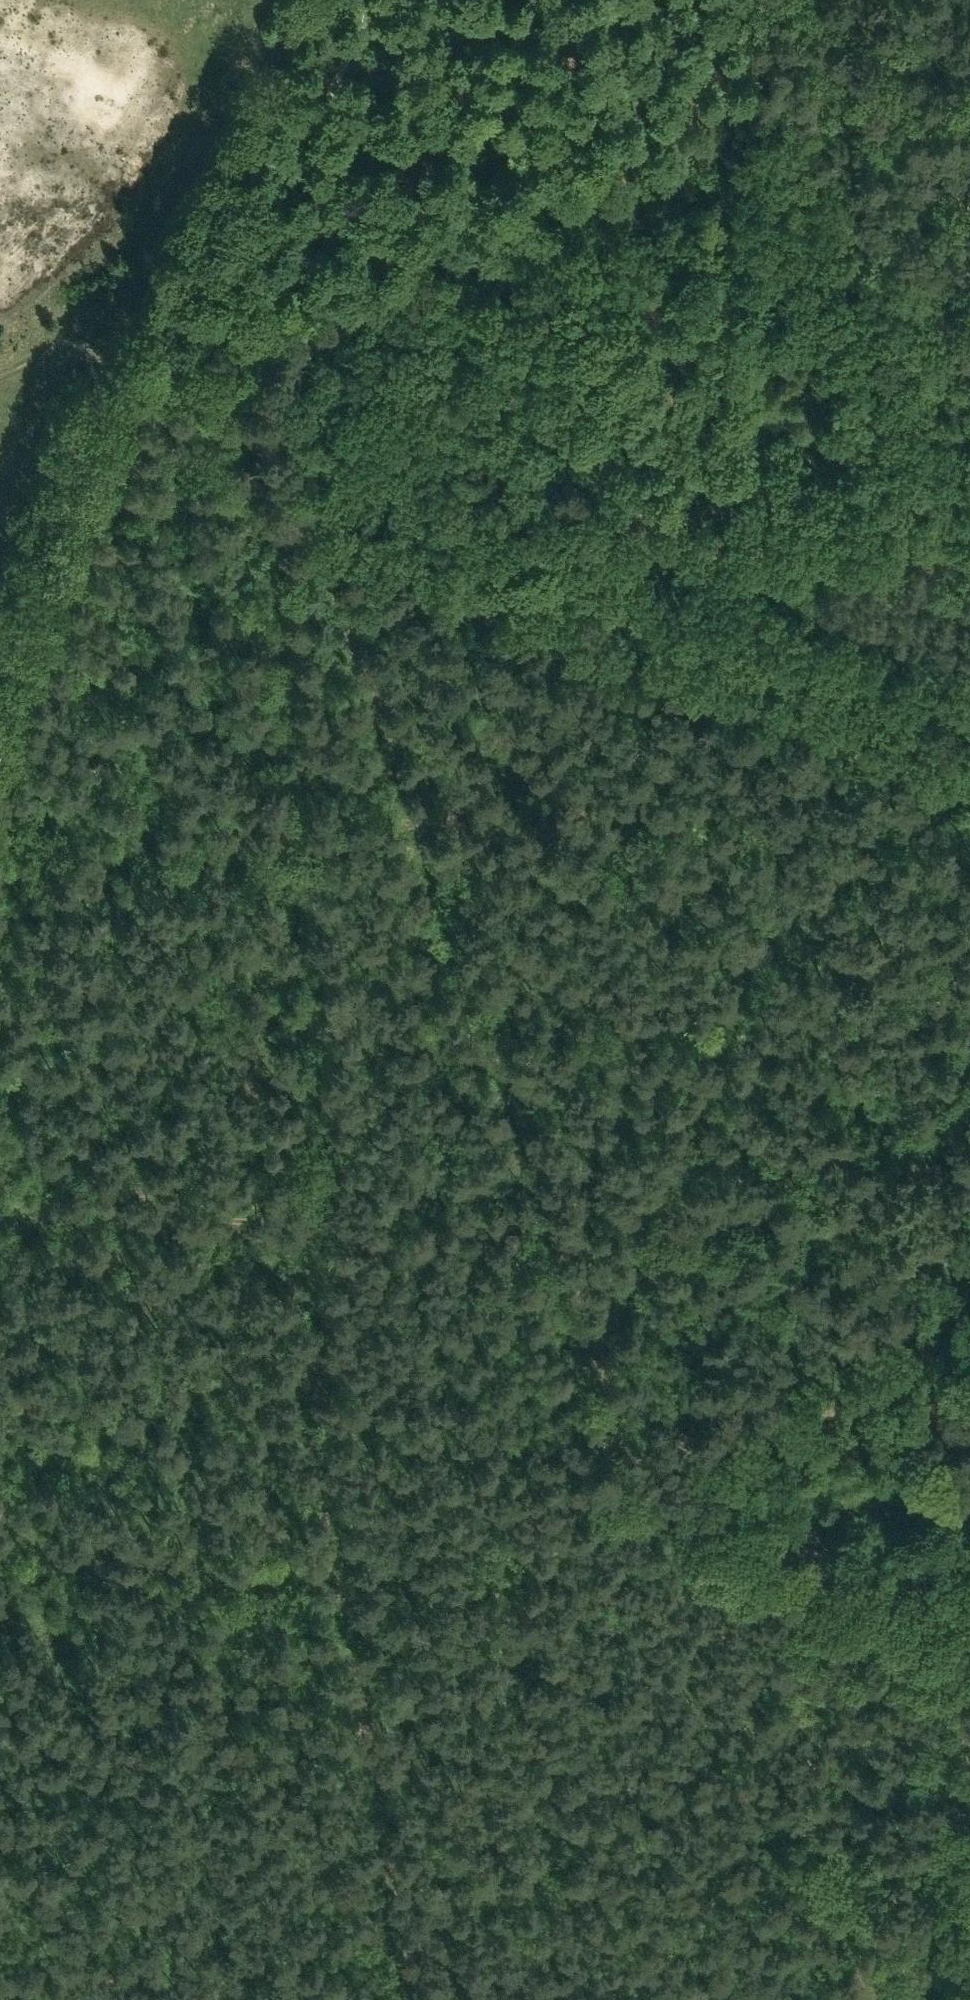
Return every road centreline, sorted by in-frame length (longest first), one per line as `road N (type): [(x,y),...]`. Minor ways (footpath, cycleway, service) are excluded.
road 1 (track): [(0,677),(108,374),(152,327),(299,0)]
road 2 (track): [(118,362),(64,349),(35,355),(0,379)]

